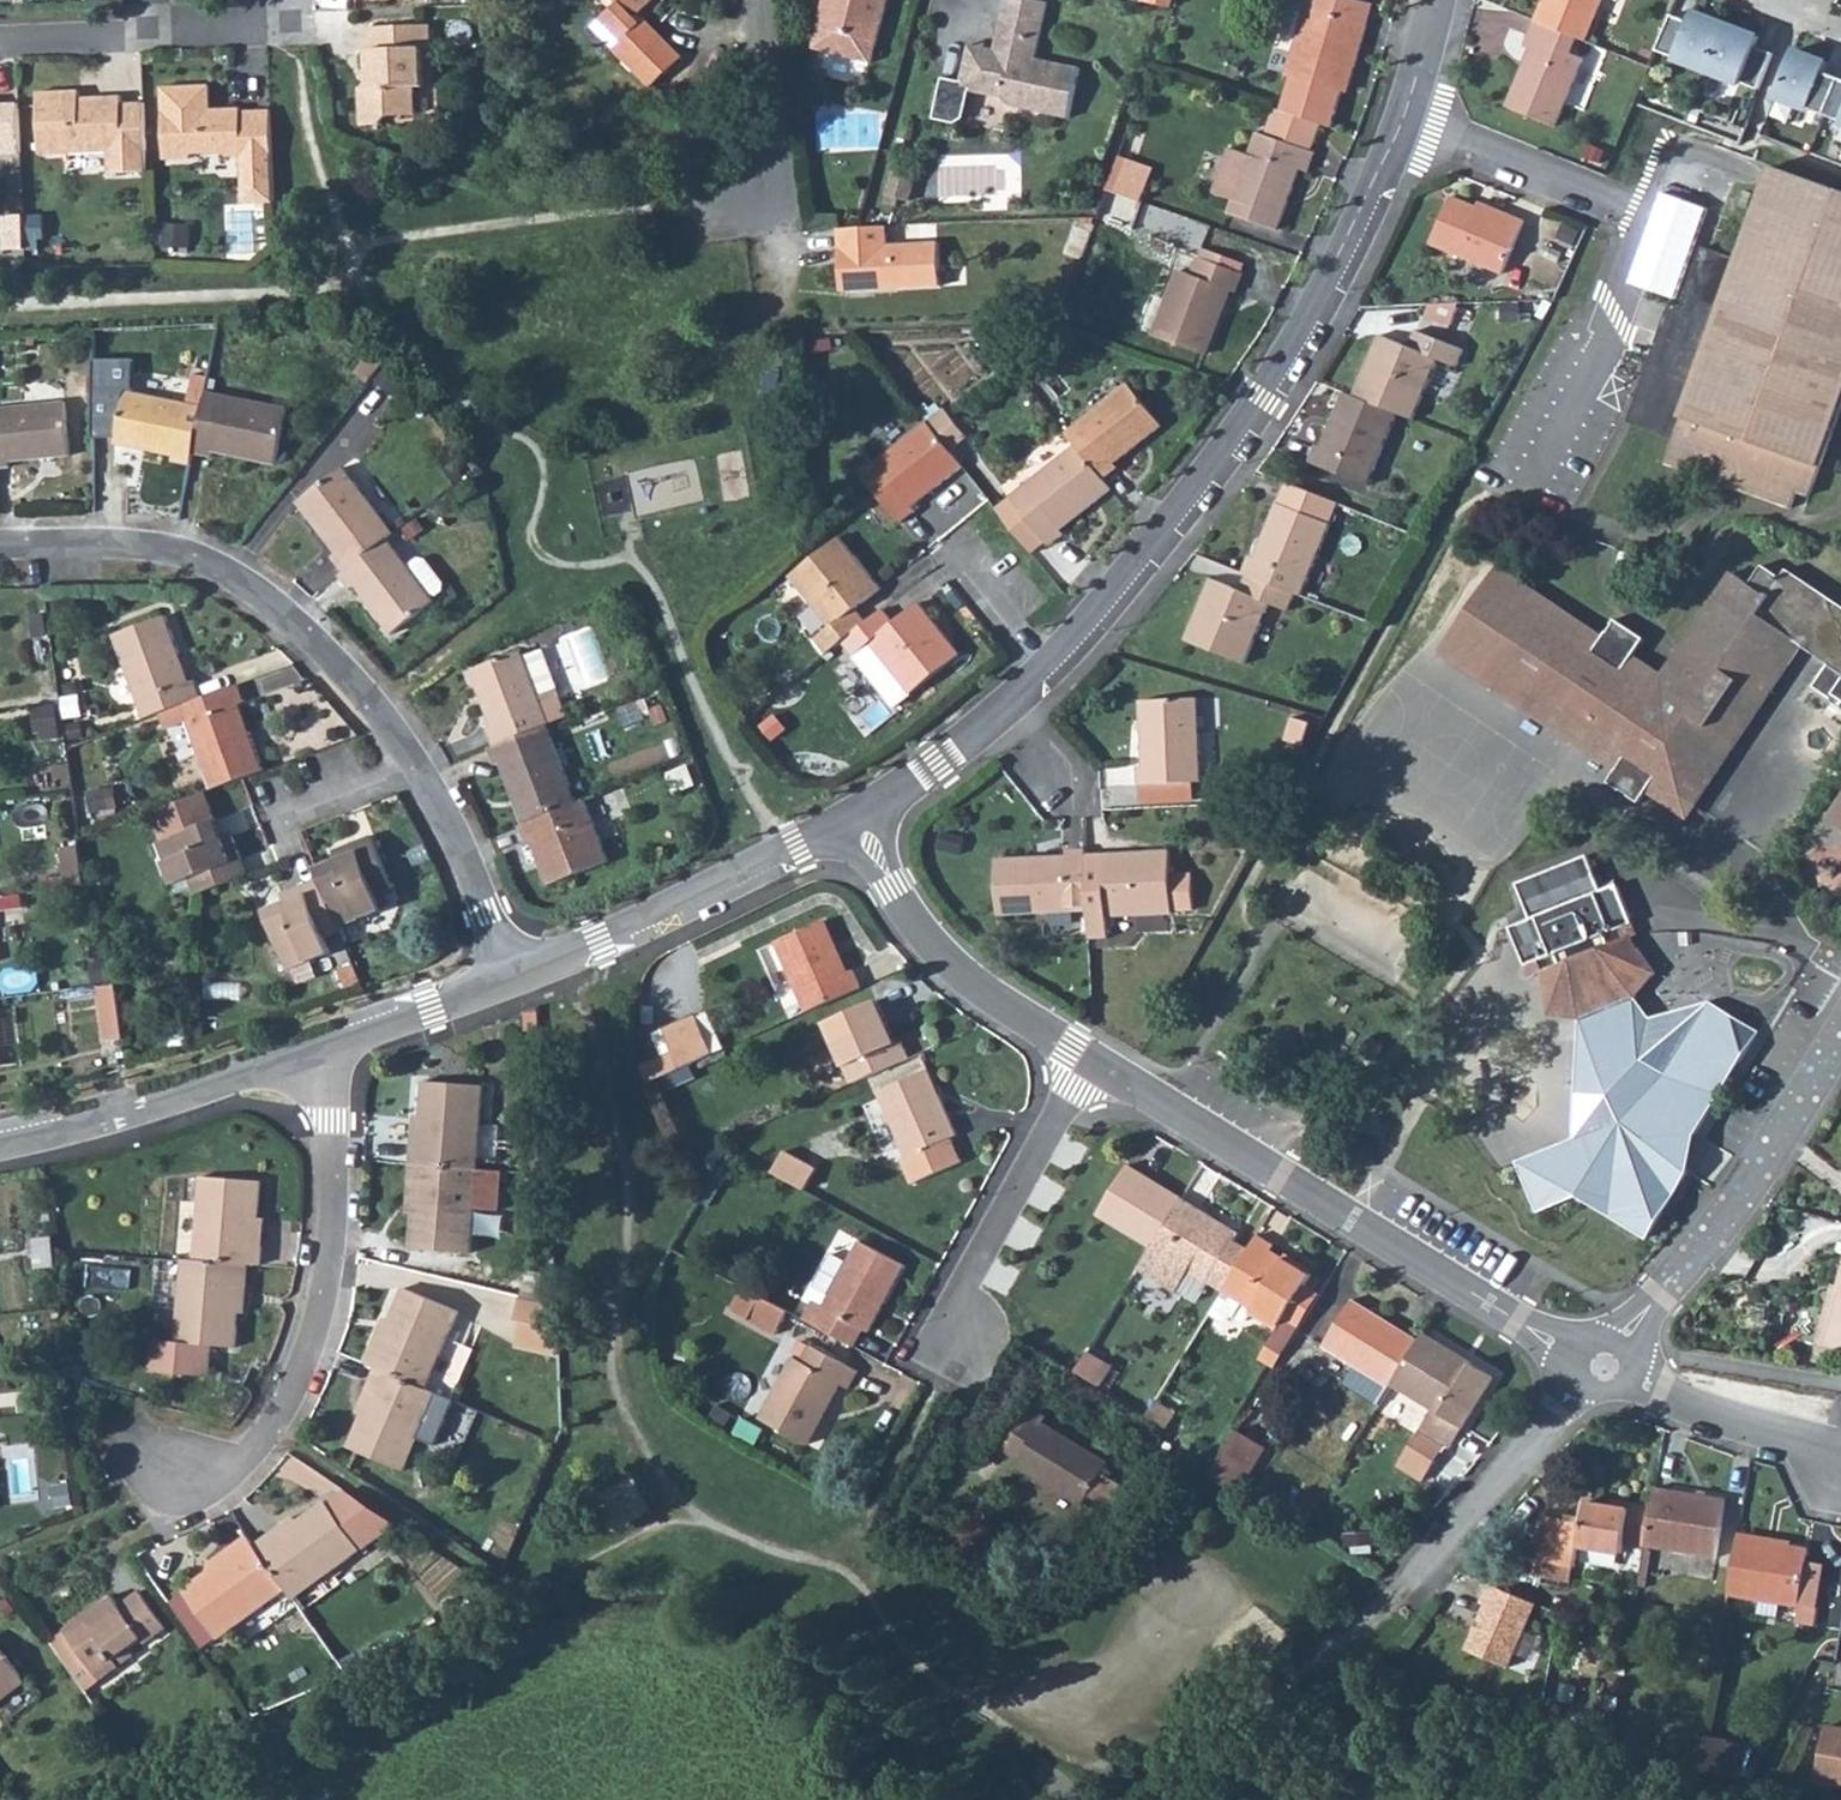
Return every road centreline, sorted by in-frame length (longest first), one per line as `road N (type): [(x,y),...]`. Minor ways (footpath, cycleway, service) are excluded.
road 1 (residential): [(1445,0),(1407,120),(1341,260),(1260,398),(1076,628),(936,760),(853,817)]
road 2 (track): [(1167,1786),(1248,1736),(1365,1632),(1605,1370)]
road 3 (residential): [(1085,1058),(1605,1370)]
road 4 (residential): [(321,1048),(334,1201),(322,1304),(281,1409),(244,1459),(152,1469)]
road 5 (residential): [(0,543),(137,543),(231,571),(336,664),(412,762)]
road 6 (residential): [(1605,1370),(1792,1127),(1840,1049)]
road 7 (residential): [(853,817),(514,979)]
road 8 (residential): [(853,817),(931,945),(1085,1058)]
road 9 (residential): [(321,1048),(0,1140)]
road 10 (residential): [(1085,1058),(964,1285),(966,1339)]
road 11 (residential): [(1658,223),(1527,496)]
road 12 (residential): [(1605,1370),(1840,1457)]
road 13 (residential): [(412,762),(461,844),(514,979)]
road 14 (residential): [(745,191),(785,168),(796,142),(781,0)]
road 15 (residential): [(514,979),(321,1048)]
road 16 (residential): [(146,30),(291,24),(290,0)]
road 17 (residential): [(0,43),(146,30)]
road 18 (residential): [(412,762),(307,797),(284,819)]

